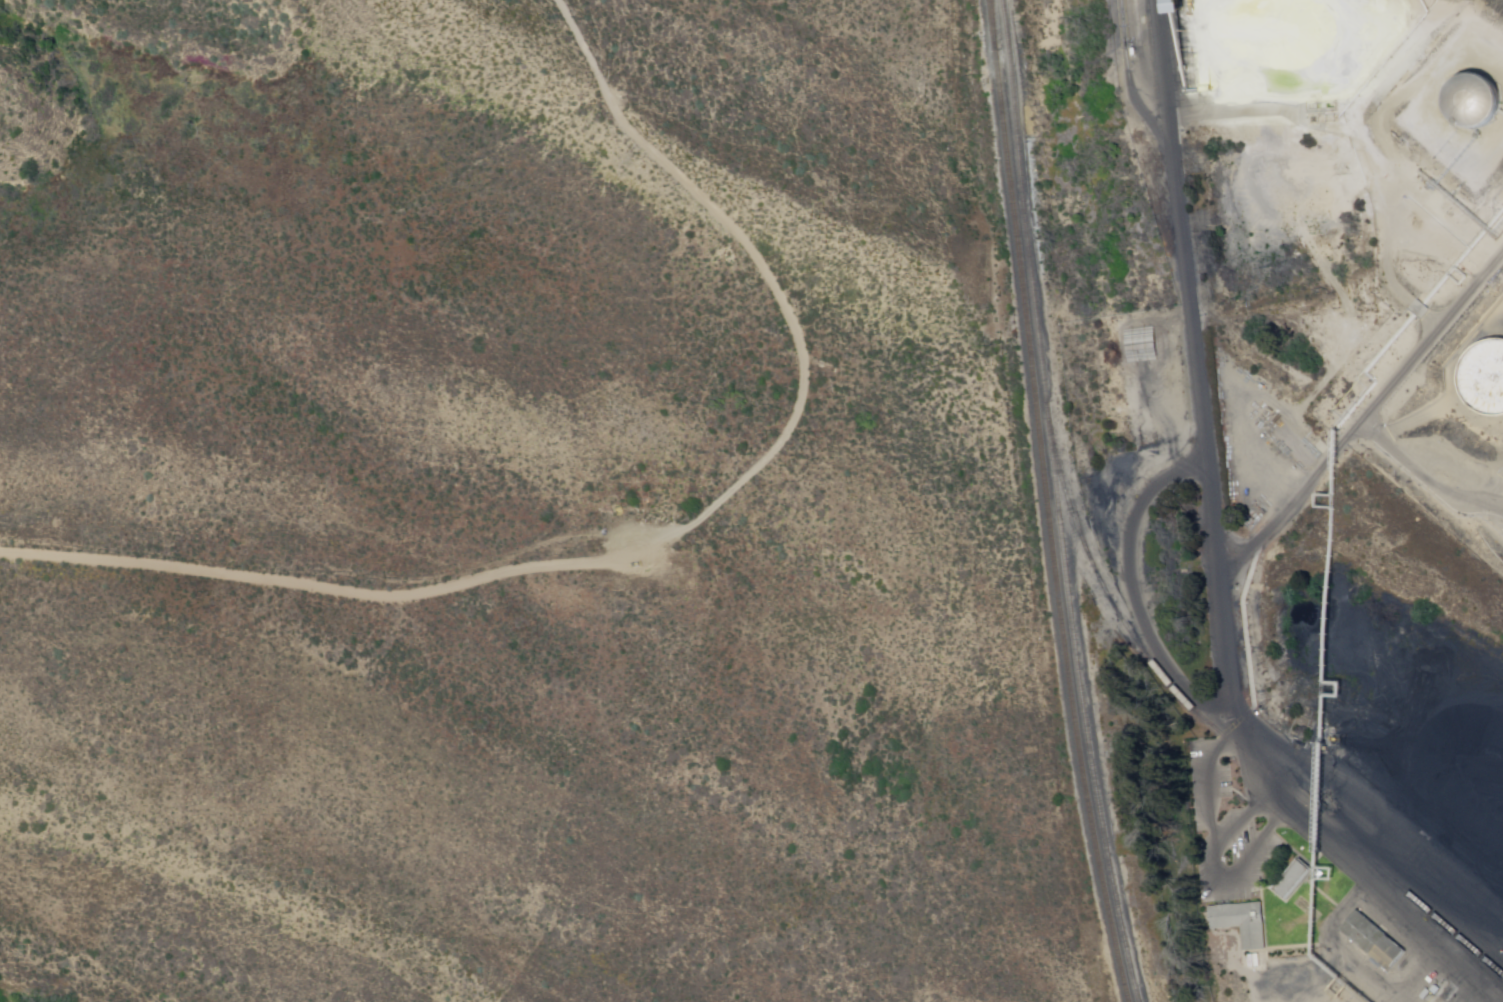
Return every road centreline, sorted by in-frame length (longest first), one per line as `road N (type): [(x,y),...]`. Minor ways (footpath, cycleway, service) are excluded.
road 1 (residential): [(558,0),(620,115),(739,230),(789,308),(802,342),(804,395),(773,457),(710,514),(663,540),(596,562),(426,591),(359,592),(0,550)]

